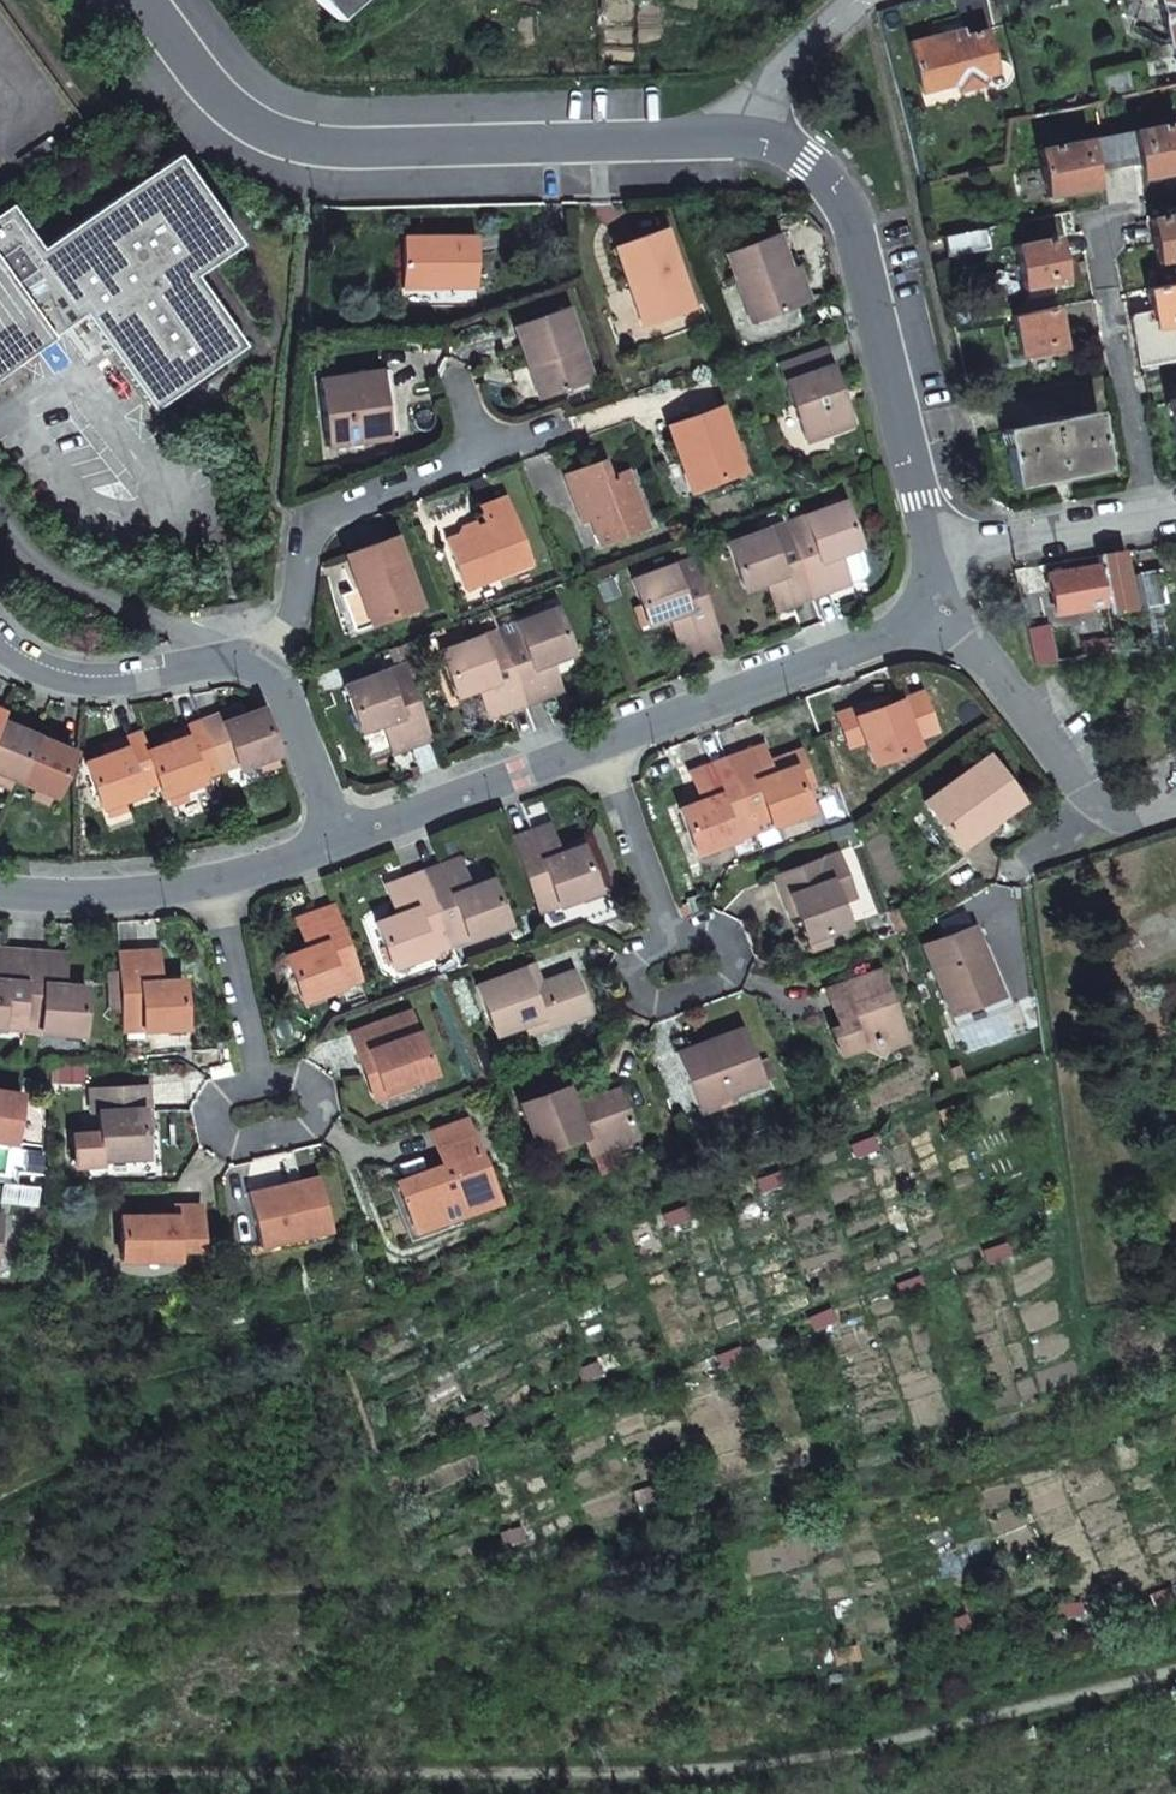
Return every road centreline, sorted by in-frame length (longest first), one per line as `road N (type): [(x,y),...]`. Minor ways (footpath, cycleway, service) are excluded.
road 1 (track): [(405,1572),(414,1595),(608,1664),(674,1680),(745,1684),(929,1647),(1015,1615),(1091,1624),(1175,1608)]
road 2 (track): [(1175,1355),(1017,1417),(730,1499),(506,1556),(405,1572)]
road 3 (residential): [(150,0),(228,103),(316,147),(759,142)]
road 4 (track): [(0,1499),(144,1429),(267,1387),(287,1359),(272,1345),(0,1399)]
road 5 (residential): [(759,142),(805,163),(851,210),(935,562)]
road 6 (track): [(405,1572),(327,1585),(0,1602)]
road 7 (residential): [(930,615),(597,743)]
road 8 (residential): [(273,679),(298,529),(481,456)]
road 9 (residential): [(1175,788),(1091,815),(1006,681),(930,615)]
road 10 (residential): [(1153,519),(1099,226)]
road 11 (residential): [(0,647),(42,674),(81,681),(251,653),(273,679)]
road 12 (residential): [(597,743),(335,842)]
road 13 (residential): [(673,943),(707,930),(725,937),(736,964),(724,980),(659,1005),(639,998),(628,971),(639,956)]
road 14 (residential): [(258,1082),(287,1073),(309,1083),(317,1107),(304,1127),(243,1144),(221,1135),(215,1111),(227,1090)]
road 15 (residential): [(935,562),(1153,519)]
road 16 (residential): [(597,743),(673,943)]
road 17 (residential): [(209,883),(126,897),(0,893)]
road 18 (residential): [(209,883),(258,1082)]
road 19 (residential): [(273,679),(335,842)]
road 20 (residential): [(759,142),(778,84),(850,0)]
road 21 (residential): [(335,842),(209,883)]

